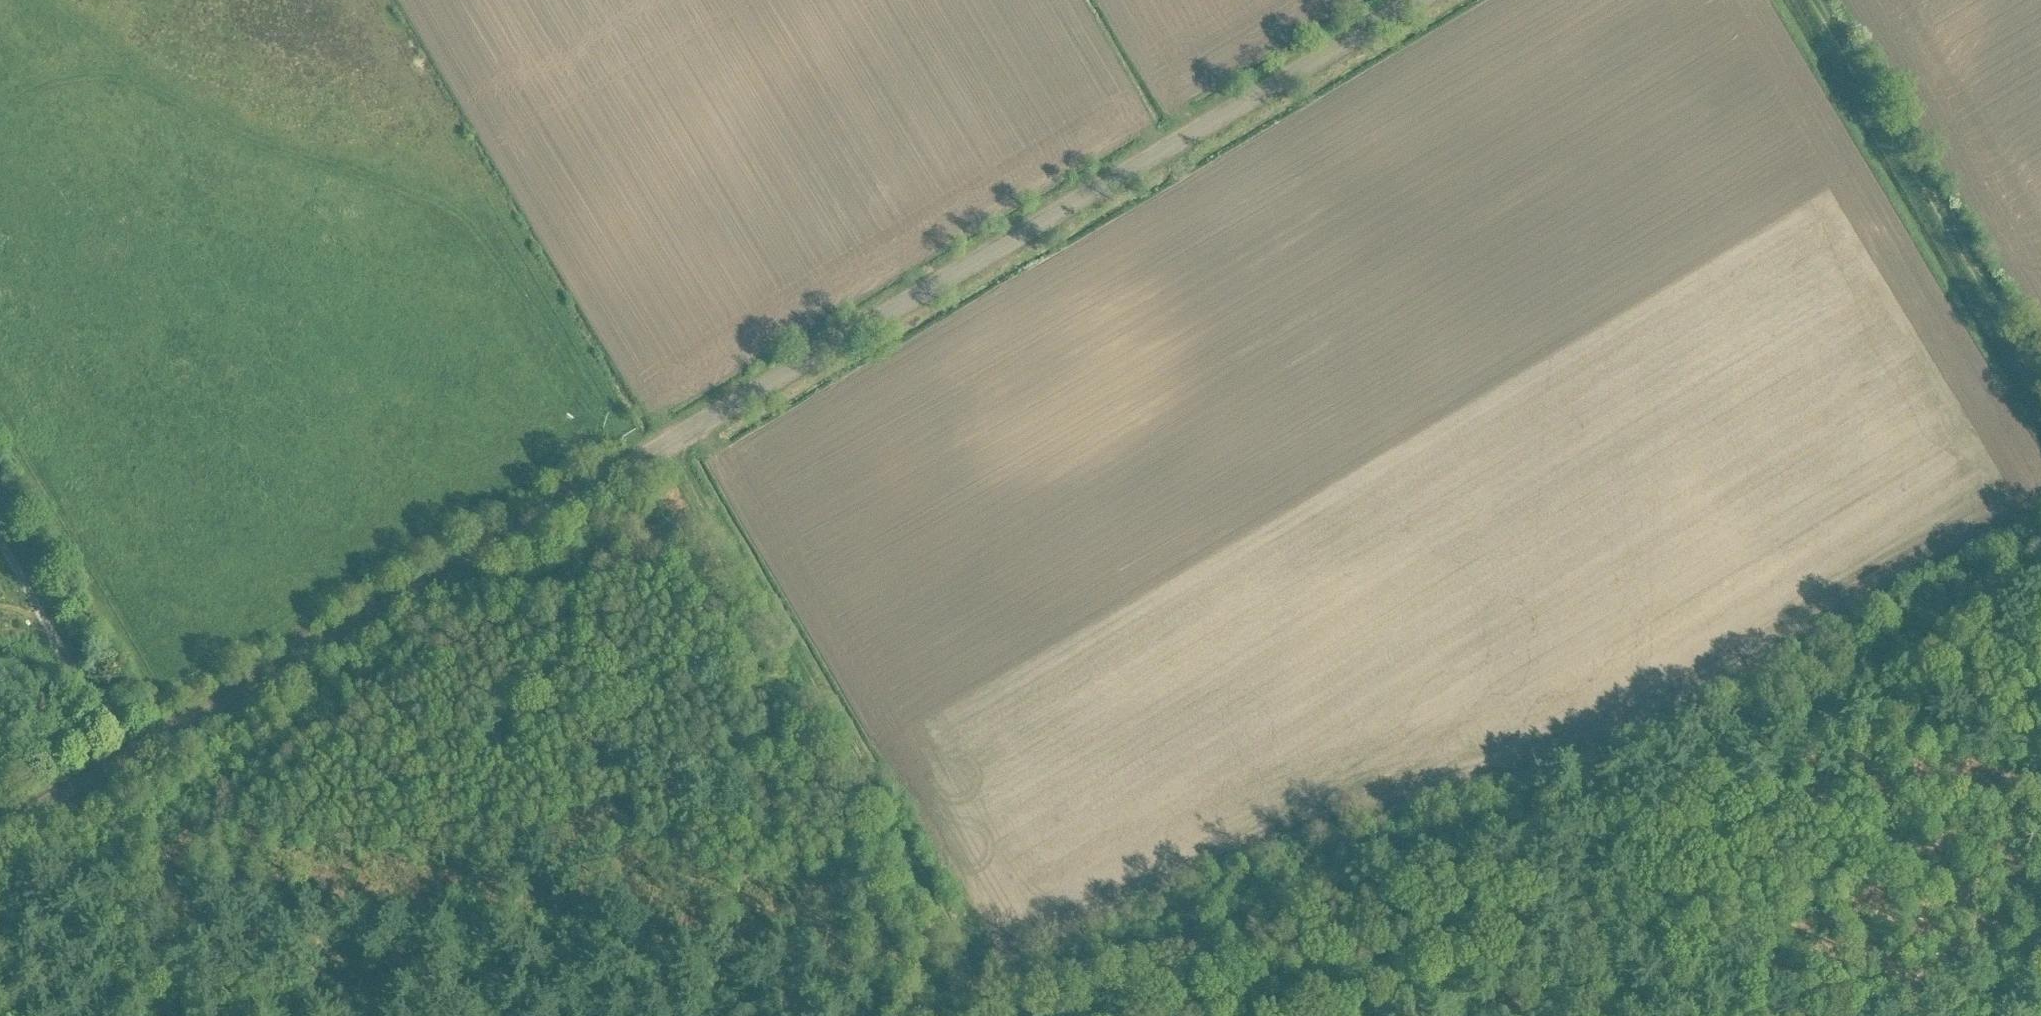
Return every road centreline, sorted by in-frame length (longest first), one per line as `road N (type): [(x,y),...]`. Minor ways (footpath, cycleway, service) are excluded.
road 1 (unclassified): [(0,827),(670,446),(1422,0)]
road 2 (track): [(1007,1015),(670,446)]
road 3 (track): [(1813,0),(2040,394)]

